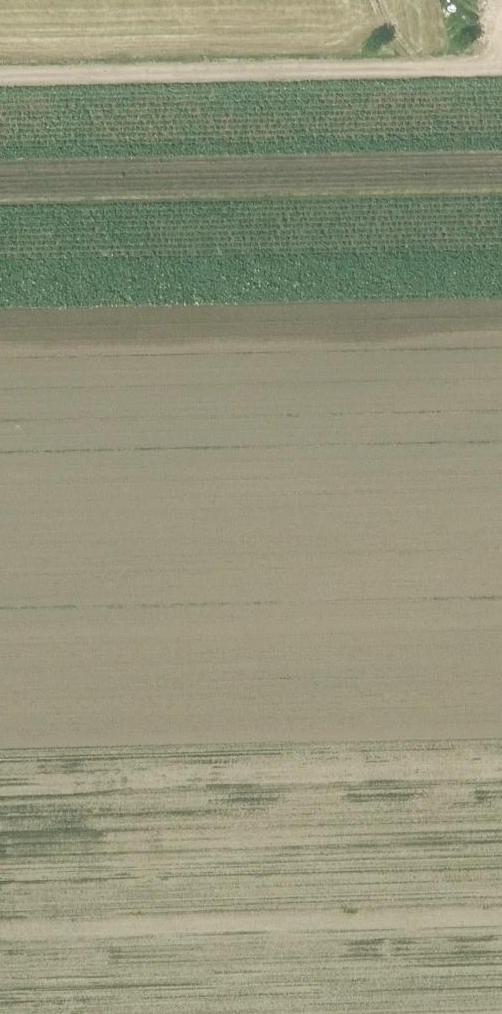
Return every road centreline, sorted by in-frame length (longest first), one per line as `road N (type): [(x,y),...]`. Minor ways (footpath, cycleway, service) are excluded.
road 1 (track): [(0,74),(501,65)]

